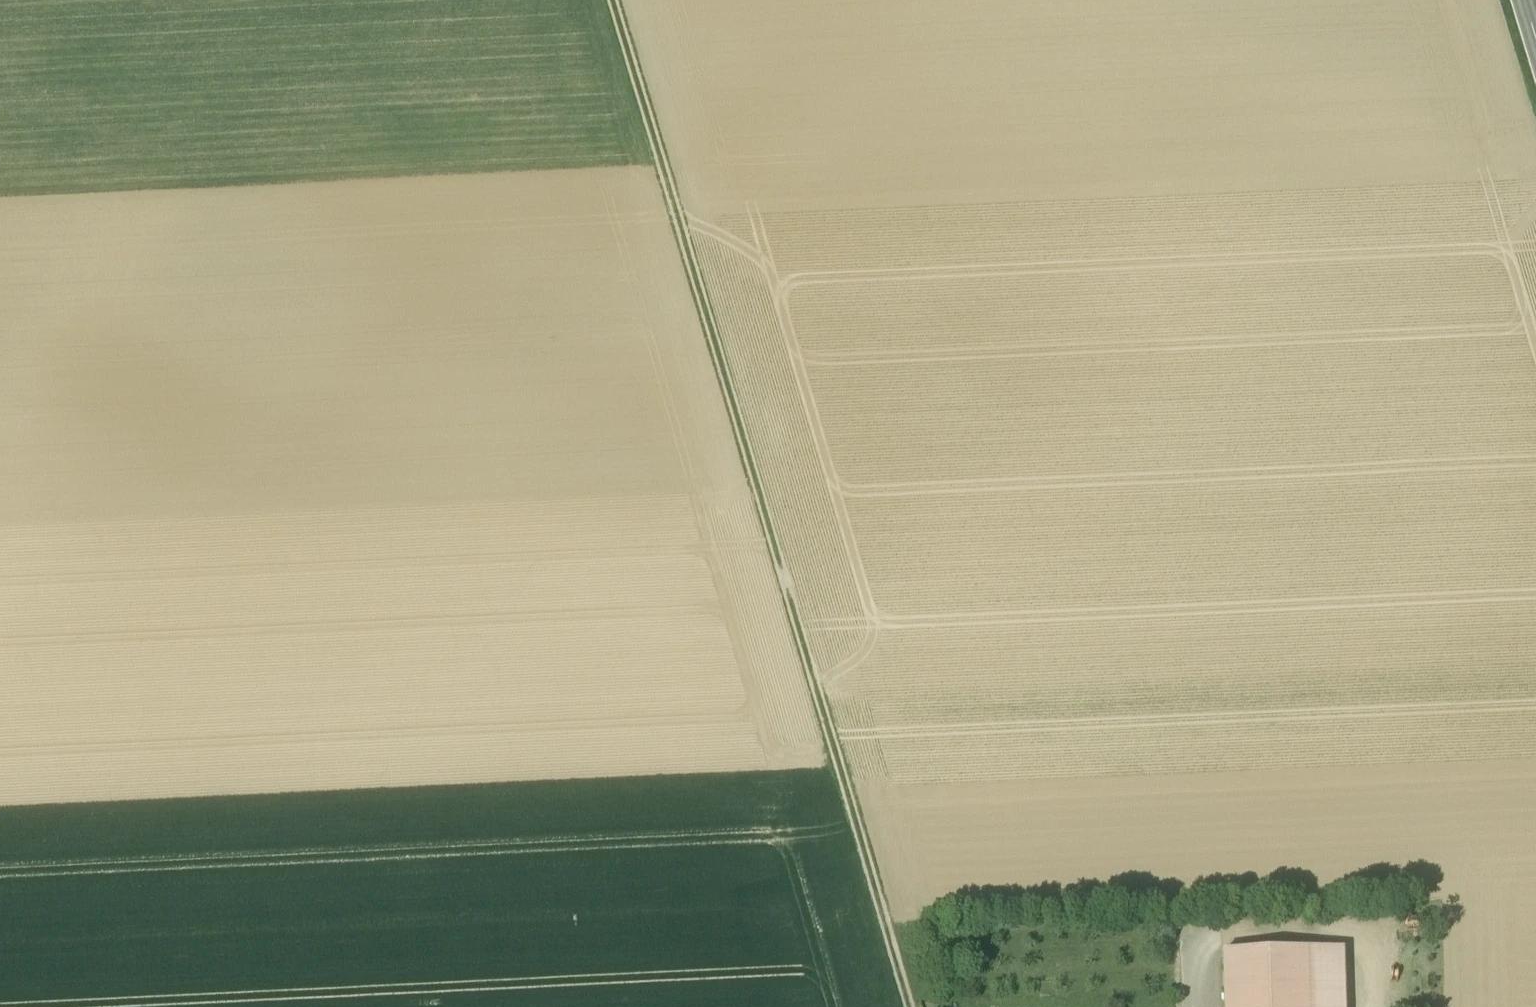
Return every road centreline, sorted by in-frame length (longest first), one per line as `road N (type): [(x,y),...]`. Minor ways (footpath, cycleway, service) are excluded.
road 1 (track): [(914,1006),(610,0)]

